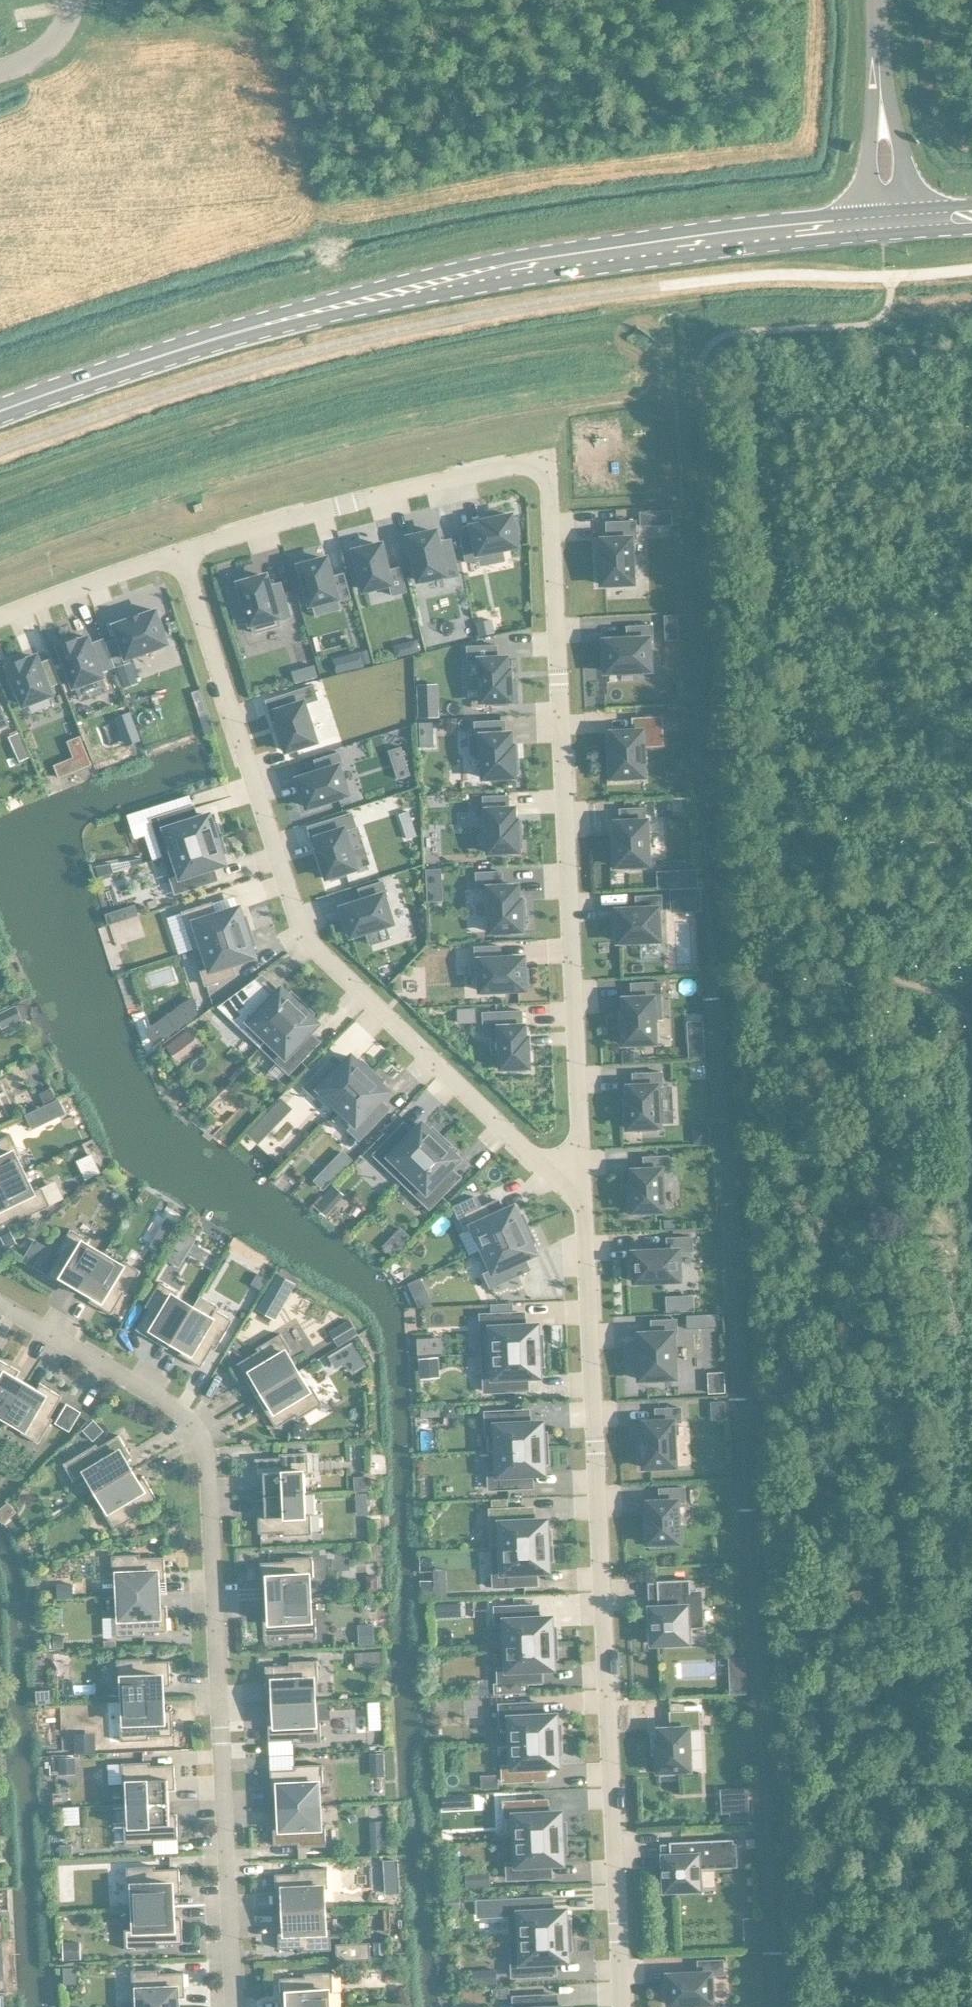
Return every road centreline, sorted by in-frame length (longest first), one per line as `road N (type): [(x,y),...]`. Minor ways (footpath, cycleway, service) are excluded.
road 1 (residential): [(587,1222),(548,488),(518,476),(185,562)]
road 2 (primary): [(0,422),(118,377),(411,296),(641,253),(895,230)]
road 3 (residential): [(0,1309),(165,1411),(205,1458),(237,2006)]
road 4 (residential): [(587,1222),(310,948),(185,562)]
road 5 (residential): [(622,2006),(587,1222)]
road 6 (unclassified): [(895,230),(882,0)]
road 7 (residential): [(185,562),(0,626)]

